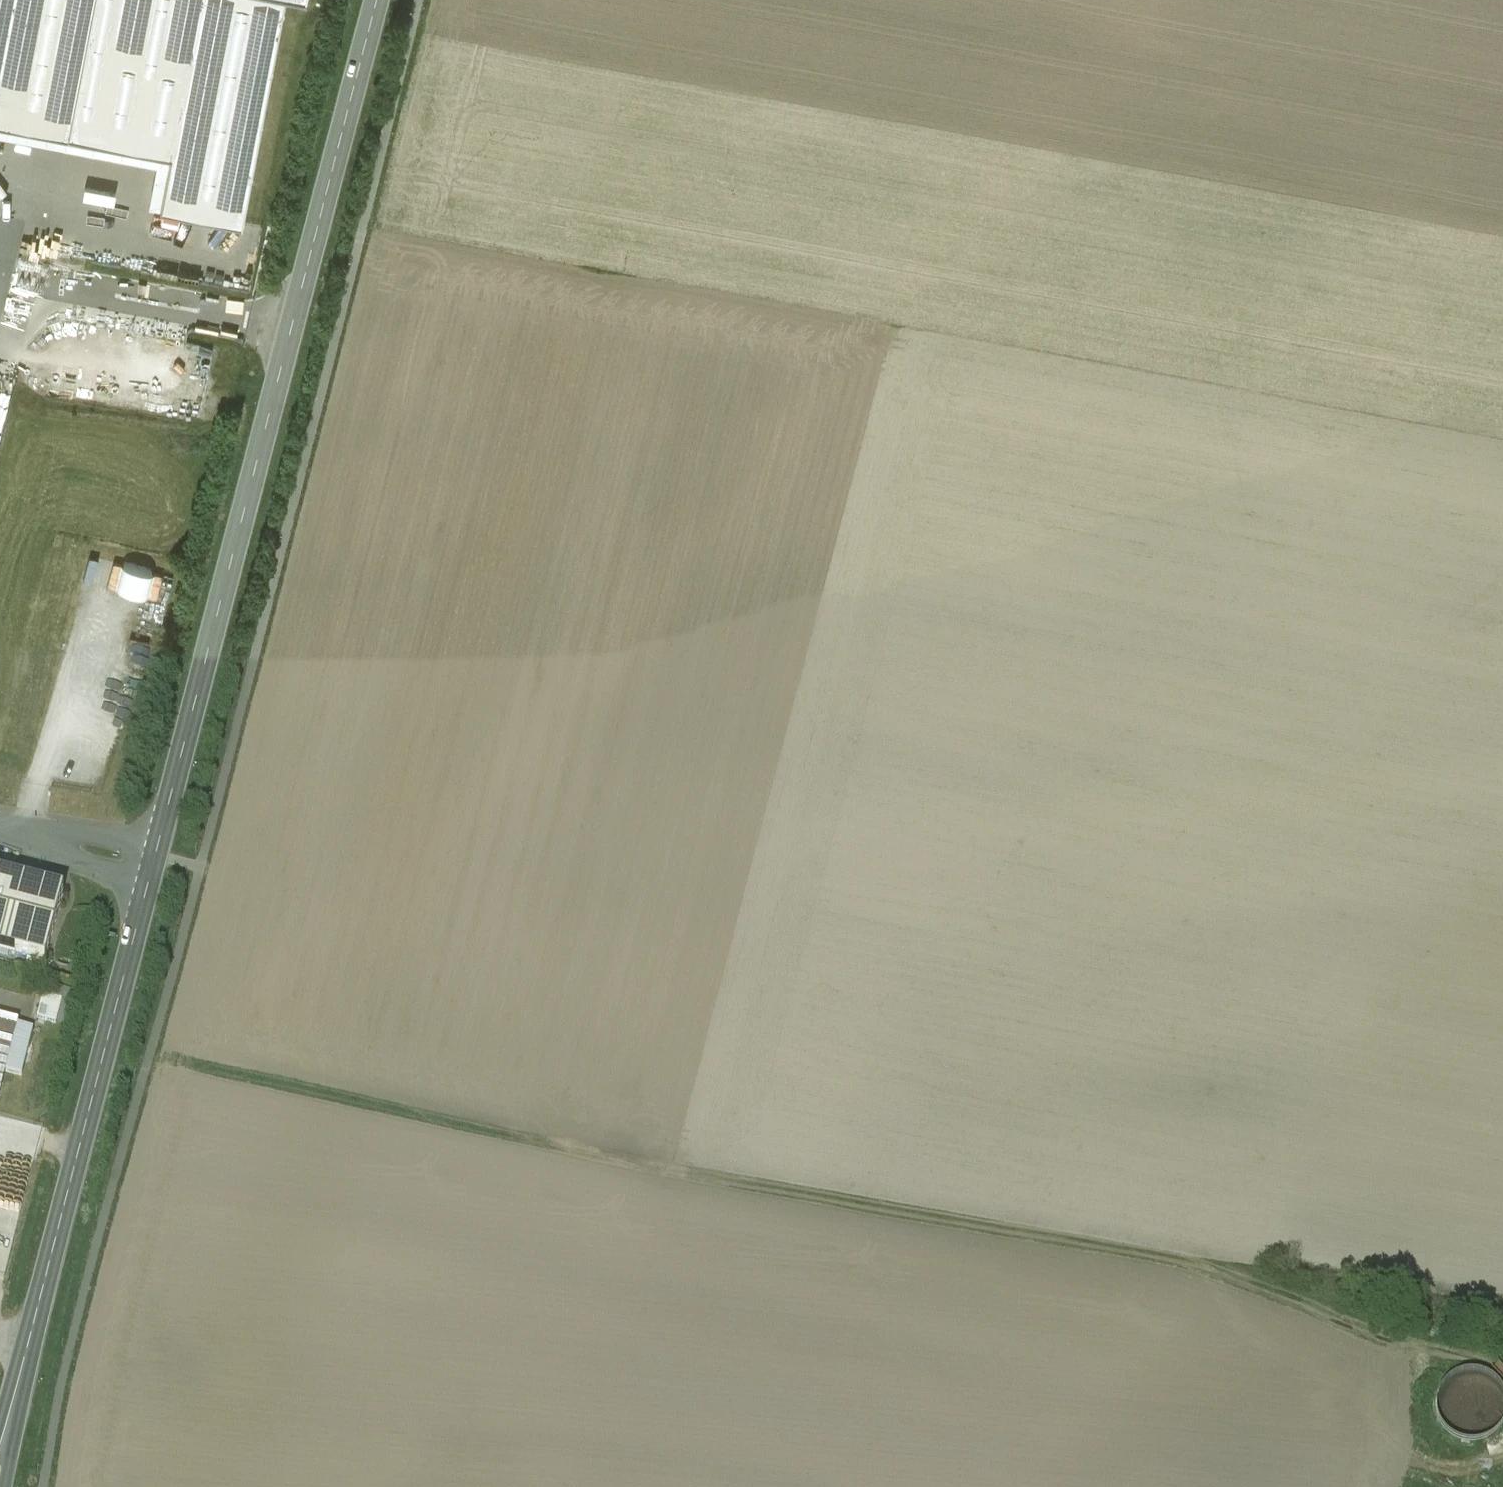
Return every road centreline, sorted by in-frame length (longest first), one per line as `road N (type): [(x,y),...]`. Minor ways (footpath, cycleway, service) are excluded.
road 1 (tertiary): [(154,863),(377,0)]
road 2 (tertiary): [(0,1450),(154,863)]
road 3 (unclassified): [(0,825),(154,863)]

